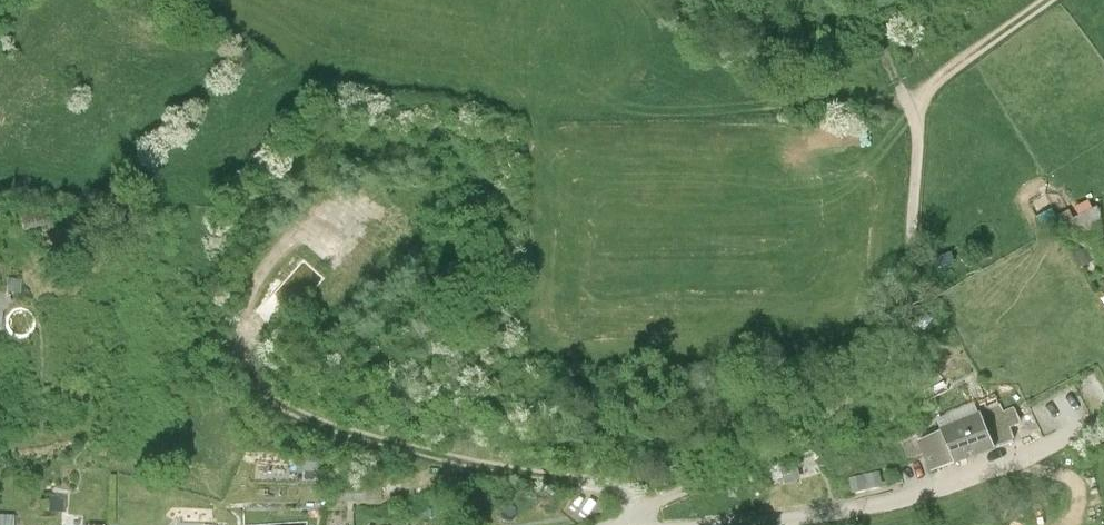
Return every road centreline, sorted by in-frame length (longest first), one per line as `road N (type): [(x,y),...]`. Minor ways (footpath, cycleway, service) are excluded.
road 1 (track): [(641,524),(642,509),(777,459),(829,427),(875,391),(901,353),(914,307),(918,101)]
road 2 (track): [(642,509),(601,485),(385,447),(306,423),(263,395),(248,373),(242,320),(269,253)]
road 3 (residential): [(733,524),(949,488),(1103,417)]
road 4 (track): [(918,101),(1049,0)]

